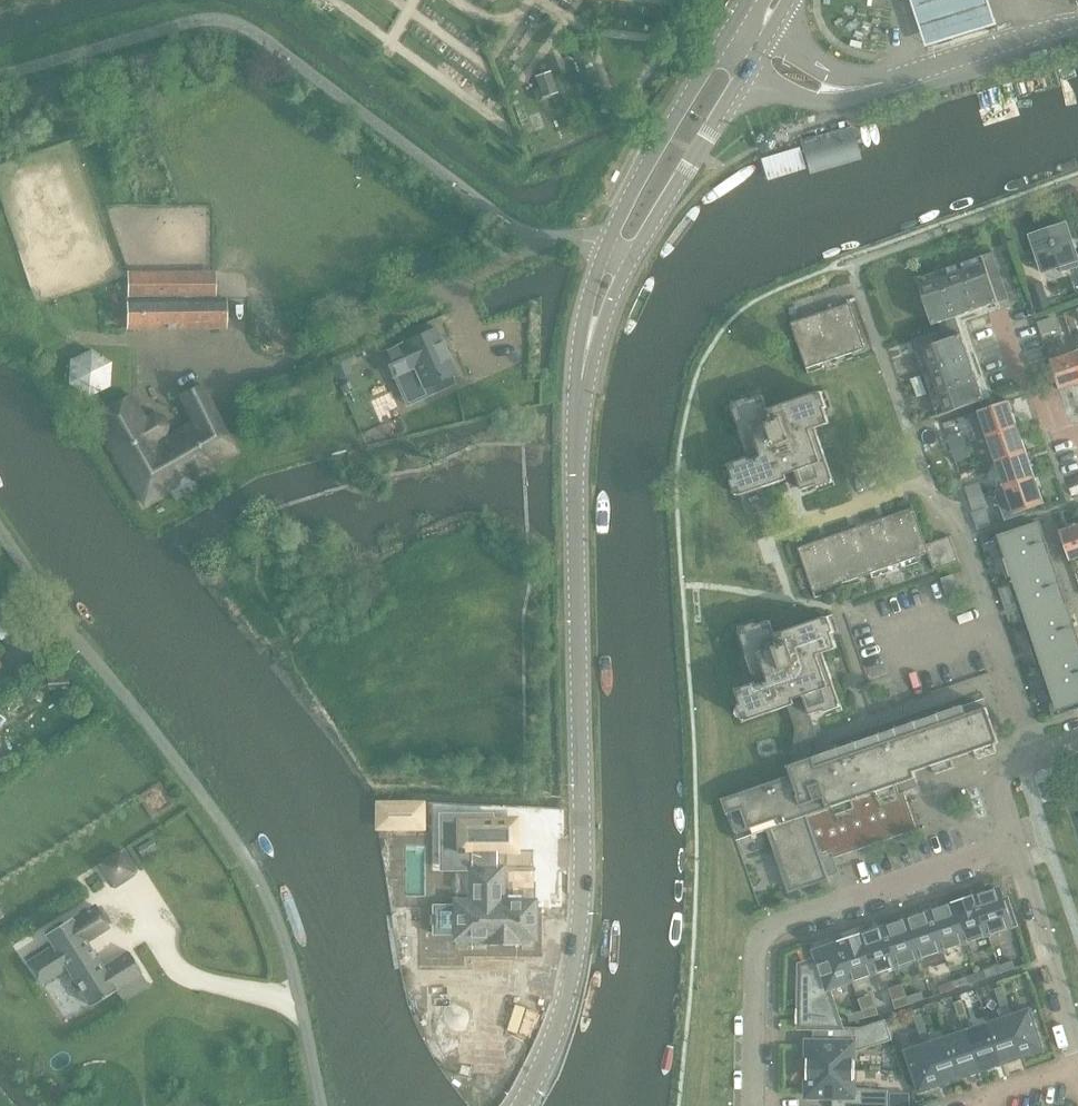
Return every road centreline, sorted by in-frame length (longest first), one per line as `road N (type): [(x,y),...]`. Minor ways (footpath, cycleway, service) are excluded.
road 1 (secondary): [(518,1105),(555,1031),(578,916),(571,478),(582,372)]
road 2 (unclassified): [(323,1105),(286,946),(240,851),(0,534)]
road 3 (residential): [(757,1105),(759,937),(1014,846)]
road 4 (unclassified): [(305,356),(541,237),(609,249)]
road 5 (residential): [(990,637),(953,517),(924,489),(791,534)]
road 6 (secondary): [(725,39),(651,149),(609,249)]
road 7 (tertiary): [(862,90),(1077,23)]
road 8 (secondary): [(631,257),(748,72)]
road 9 (residential): [(1077,1047),(1014,846)]
road 10 (residential): [(1001,327),(1014,369),(1045,404),(1058,440),(1077,434)]
road 11 (secondary): [(609,249),(582,320),(582,372)]
road 12 (residential): [(1033,756),(990,637)]
road 13 (tertiary): [(748,72),(789,100),(834,102),(862,90)]
road 14 (secondary): [(582,372),(631,257)]

